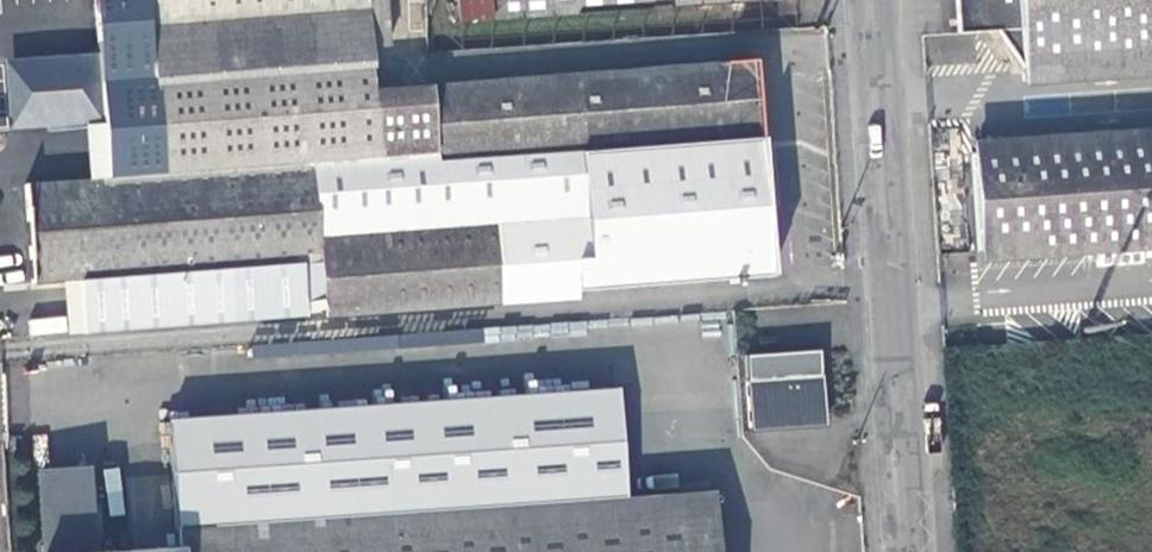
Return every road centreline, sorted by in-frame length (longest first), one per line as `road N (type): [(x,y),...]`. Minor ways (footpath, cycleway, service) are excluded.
road 1 (unclassified): [(870,0),(904,551)]

